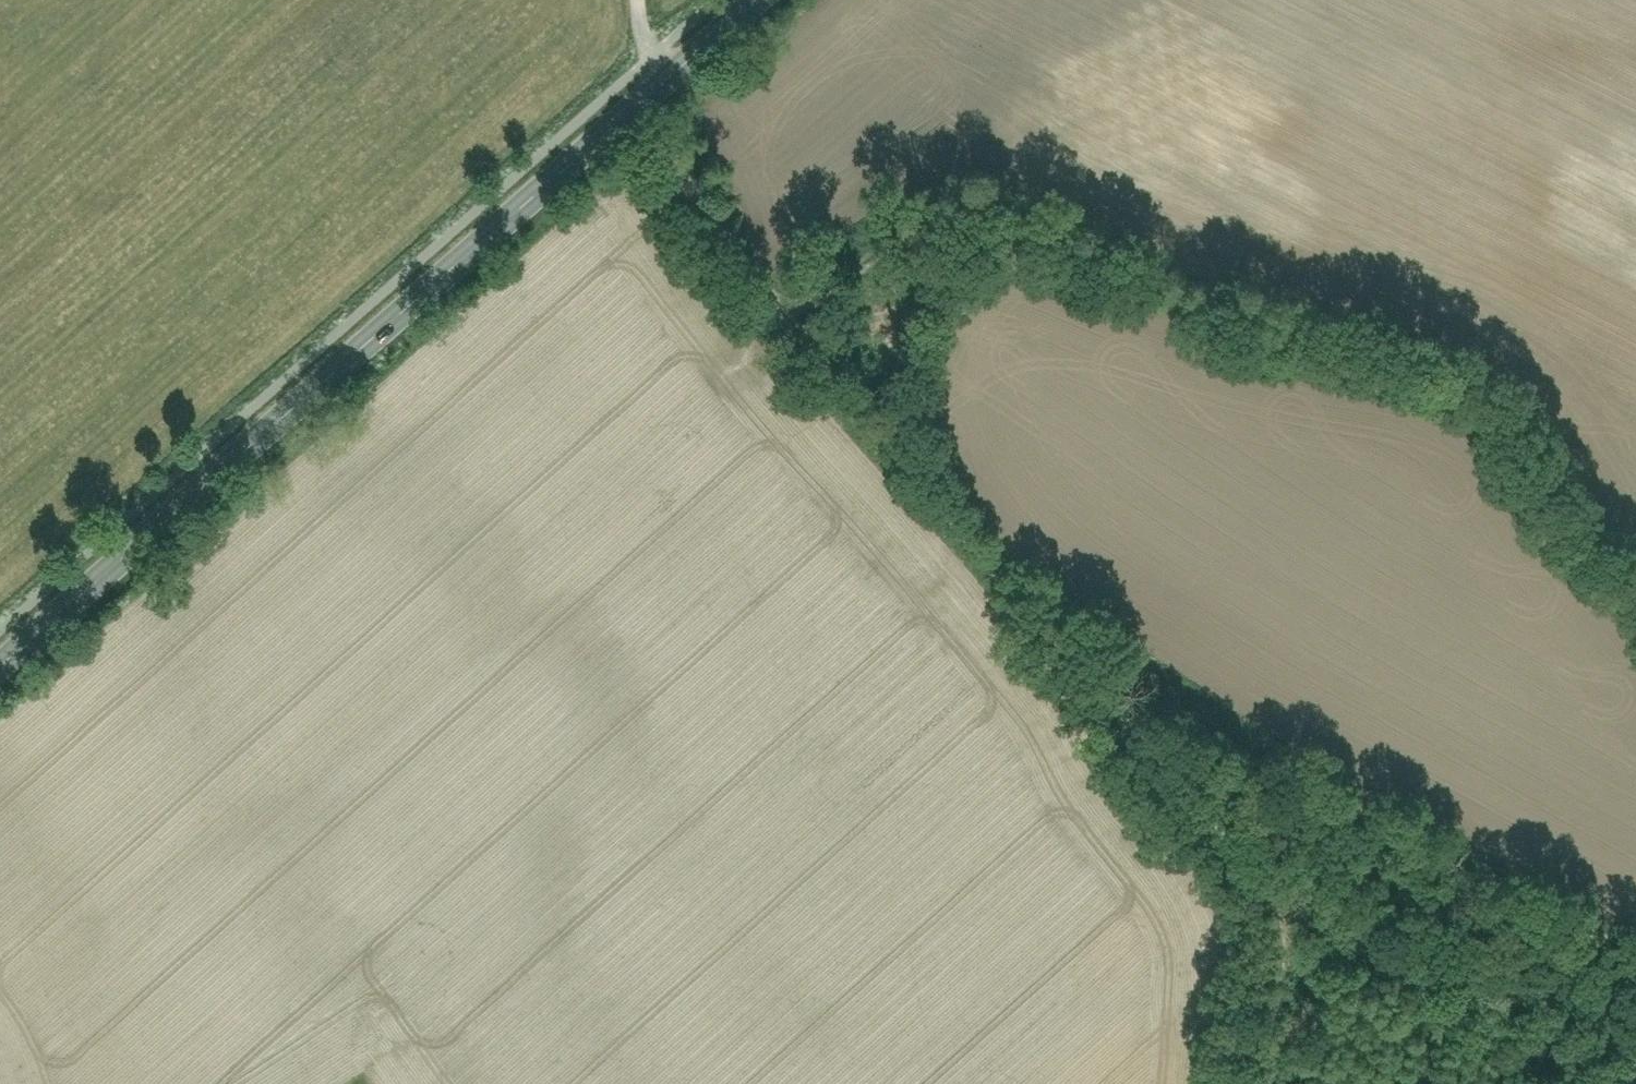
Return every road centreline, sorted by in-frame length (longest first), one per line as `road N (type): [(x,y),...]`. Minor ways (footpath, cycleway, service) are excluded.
road 1 (track): [(638,108),(666,155),(1218,840),(1265,960),(1254,1083)]
road 2 (tertiary): [(0,668),(760,0)]

